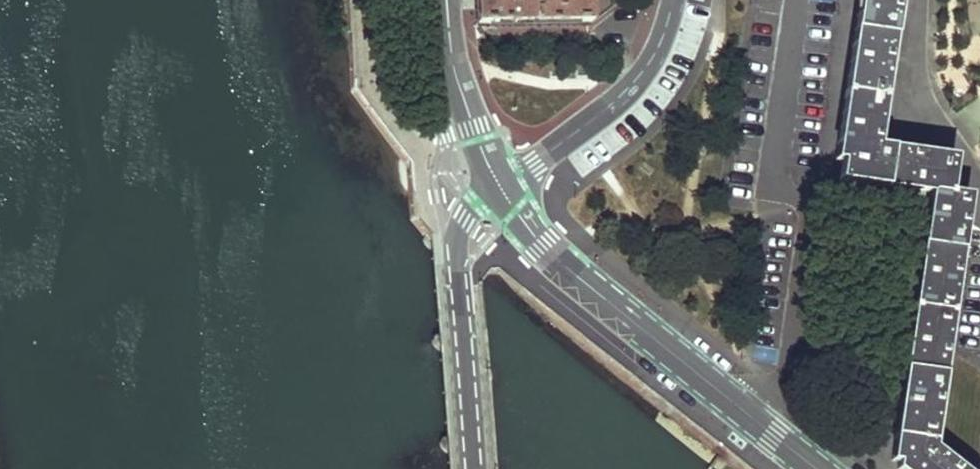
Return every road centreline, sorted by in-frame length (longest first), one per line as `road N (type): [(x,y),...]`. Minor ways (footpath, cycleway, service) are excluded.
road 1 (tertiary): [(500,185),(544,246),(818,468)]
road 2 (tertiary): [(500,185),(464,222),(454,253),(467,468)]
road 3 (residential): [(674,0),(637,79),(500,185)]
road 4 (tertiary): [(445,0),(451,63),(500,185)]

